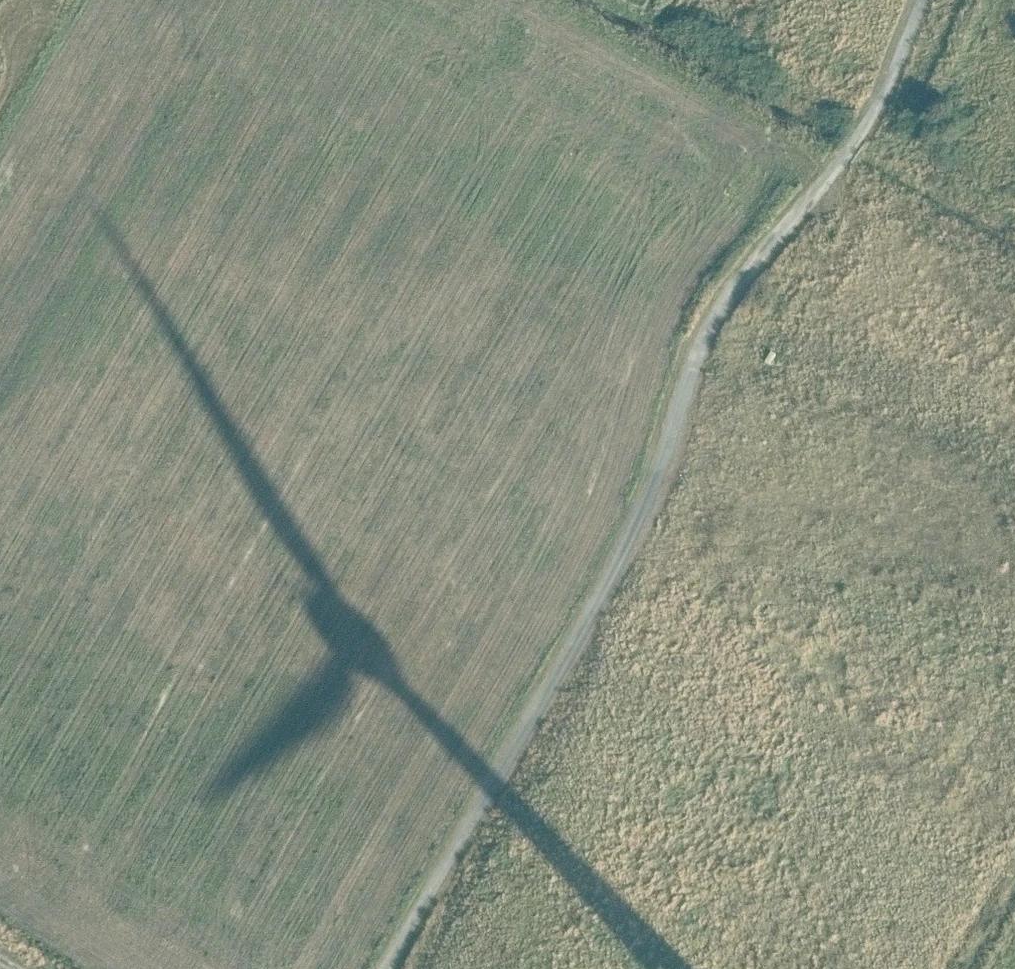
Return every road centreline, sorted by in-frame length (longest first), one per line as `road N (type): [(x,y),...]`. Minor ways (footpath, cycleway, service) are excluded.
road 1 (track): [(389,968),(676,480),(690,434),(697,348),(738,288),(824,191),(879,108),(924,0)]

